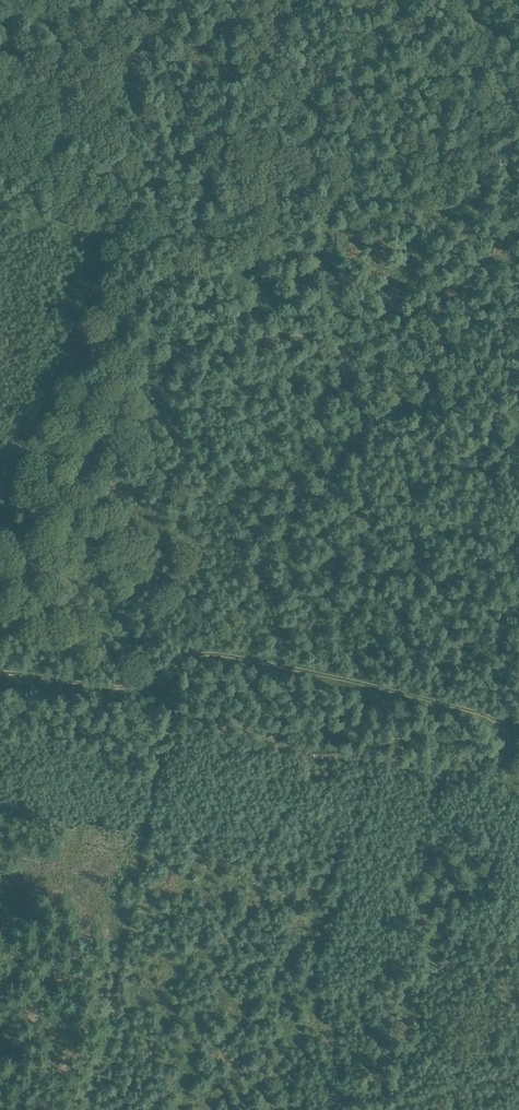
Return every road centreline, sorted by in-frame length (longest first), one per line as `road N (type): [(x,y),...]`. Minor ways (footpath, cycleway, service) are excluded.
road 1 (track): [(0,674),(128,684),(205,655),(263,663),(397,687),(501,719),(518,768)]

